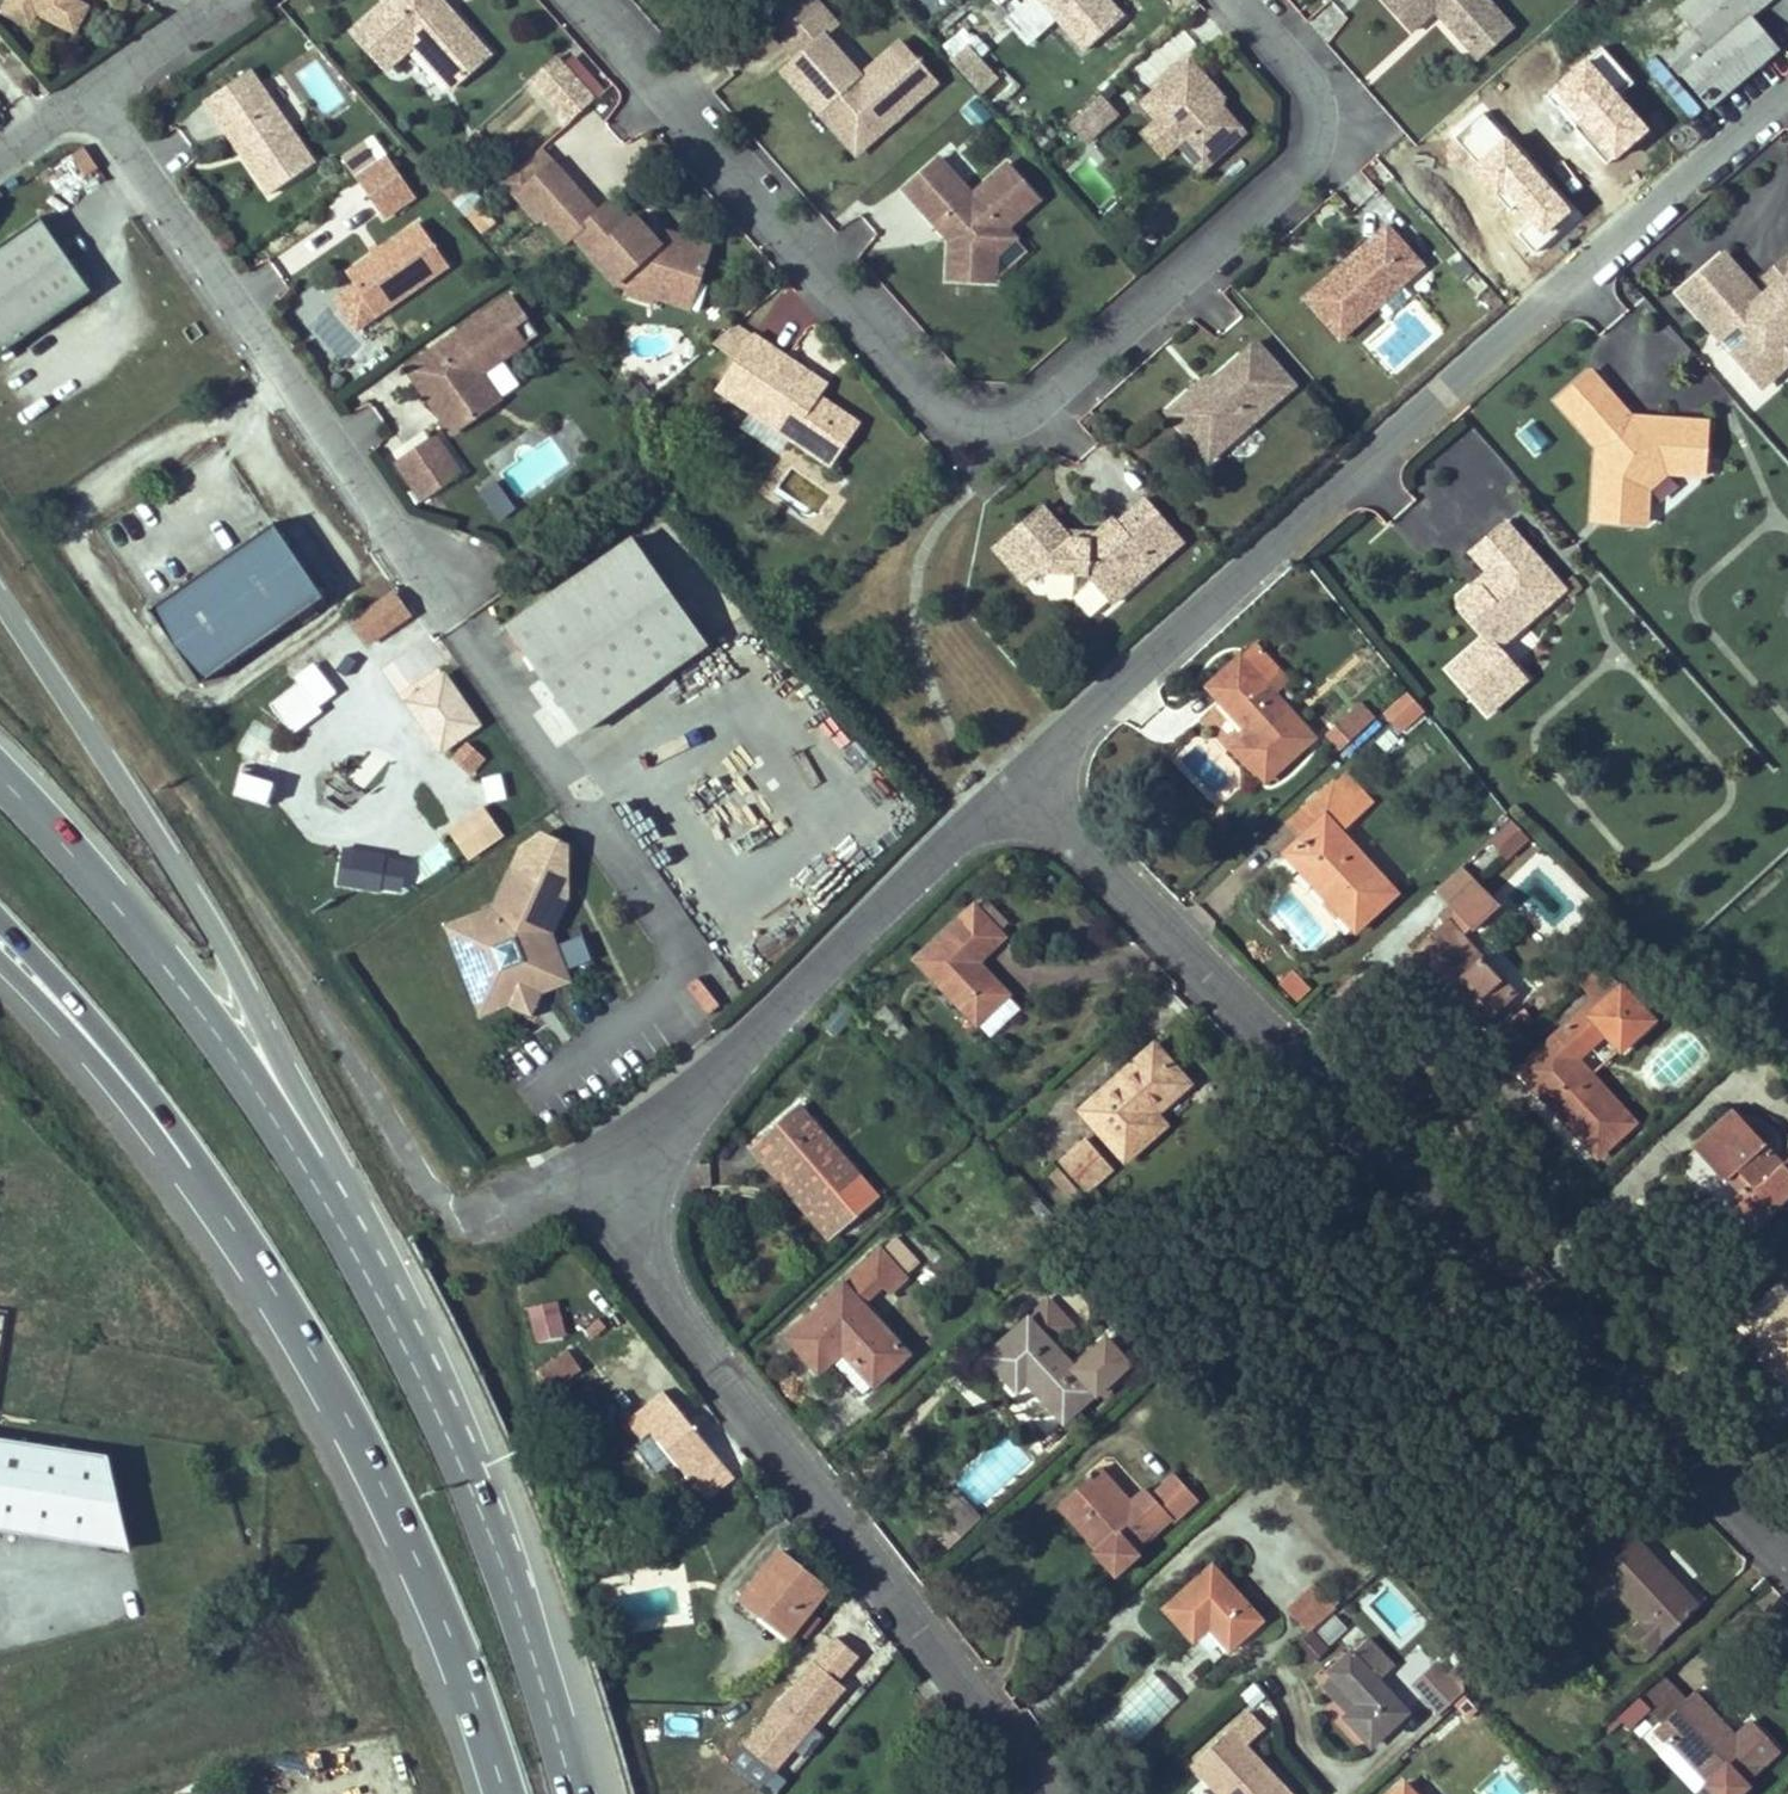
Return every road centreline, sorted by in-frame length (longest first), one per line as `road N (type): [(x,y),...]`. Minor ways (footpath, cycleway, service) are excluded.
road 1 (trunk): [(585,1793),(537,1598),(389,1244),(230,944),(0,581)]
road 2 (residential): [(586,0),(990,452),(1348,150),(1224,0)]
road 3 (trunk): [(577,1793),(475,1518),(352,1240),(164,951),(0,768)]
road 4 (residential): [(1787,1543),(1022,768)]
road 5 (residential): [(1022,768),(1787,94)]
road 6 (trunk): [(0,931),(87,1023),(219,1190),(366,1441),(493,1793)]
road 7 (residential): [(656,1151),(655,1281),(1049,1793)]
road 8 (residential): [(87,101),(446,590)]
road 9 (residential): [(656,1151),(1022,768)]
road 10 (residential): [(474,1207),(656,1151)]
road 11 (residential): [(232,0),(87,101)]

